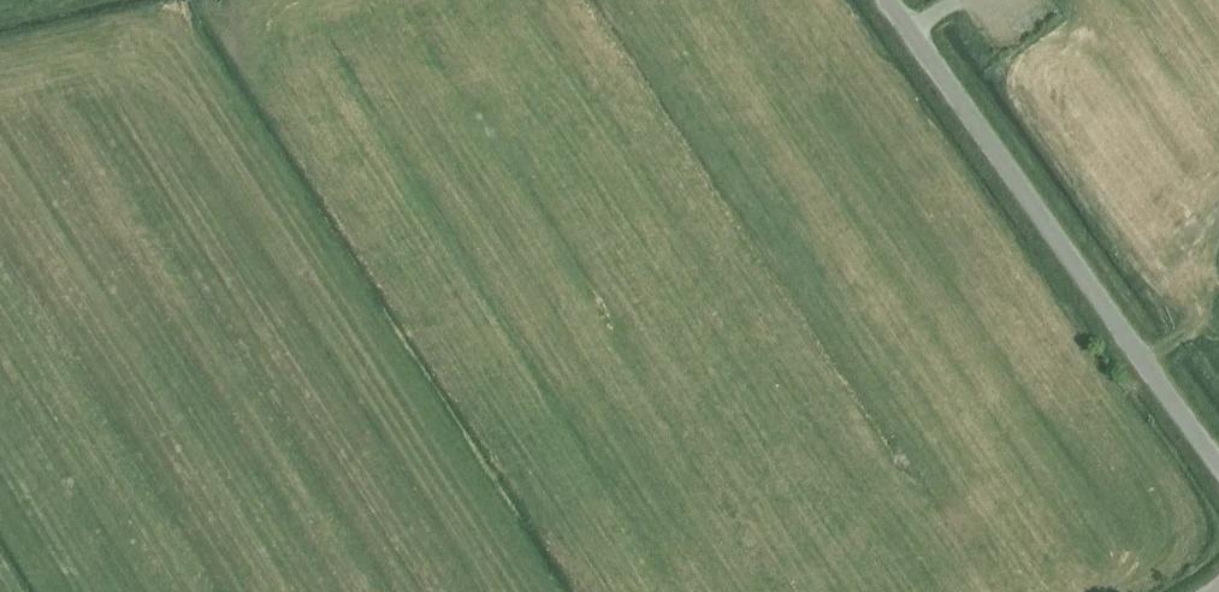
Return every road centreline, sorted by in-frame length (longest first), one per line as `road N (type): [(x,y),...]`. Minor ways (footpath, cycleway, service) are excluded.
road 1 (unclassified): [(1218,470),(888,0)]

